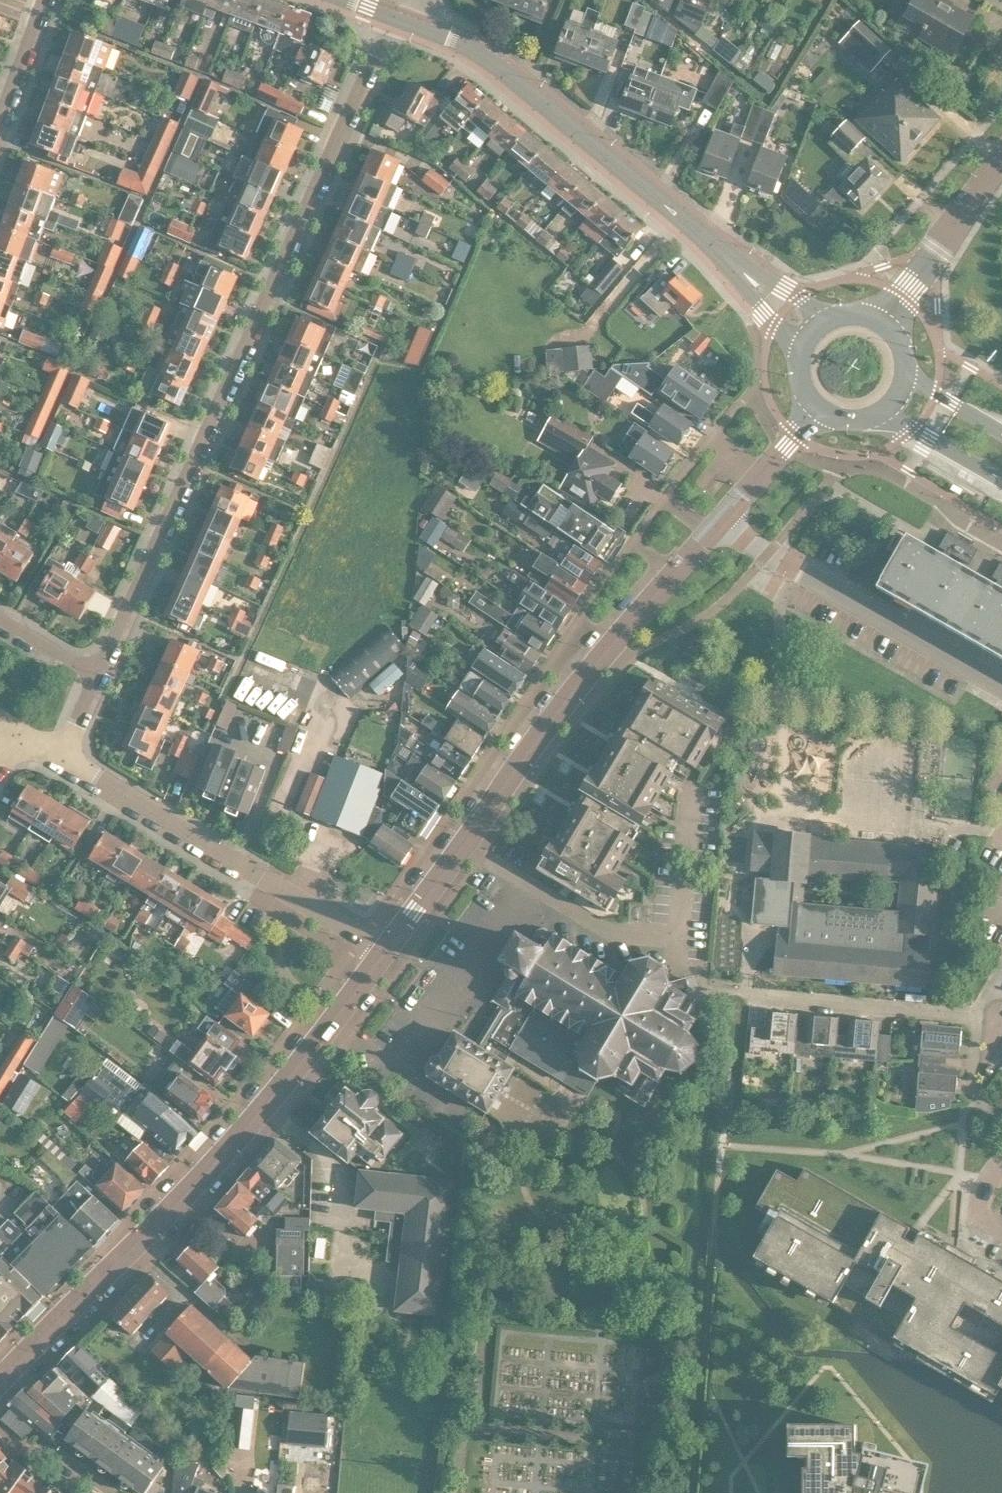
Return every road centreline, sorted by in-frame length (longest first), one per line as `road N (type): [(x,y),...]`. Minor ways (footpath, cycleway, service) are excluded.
road 1 (residential): [(390,17),(99,672)]
road 2 (residential): [(0,1378),(188,1189),(291,1073),(385,949)]
road 3 (residential): [(385,949),(597,660),(719,520)]
road 4 (secondary): [(807,334),(483,56),(418,28)]
road 5 (residential): [(385,949),(60,760)]
road 6 (residential): [(1001,690),(719,520)]
road 7 (residential): [(977,1017),(739,993)]
road 8 (residential): [(881,320),(1001,148)]
road 9 (residential): [(0,125),(44,0)]
road 10 (secondary): [(888,414),(1001,483)]

